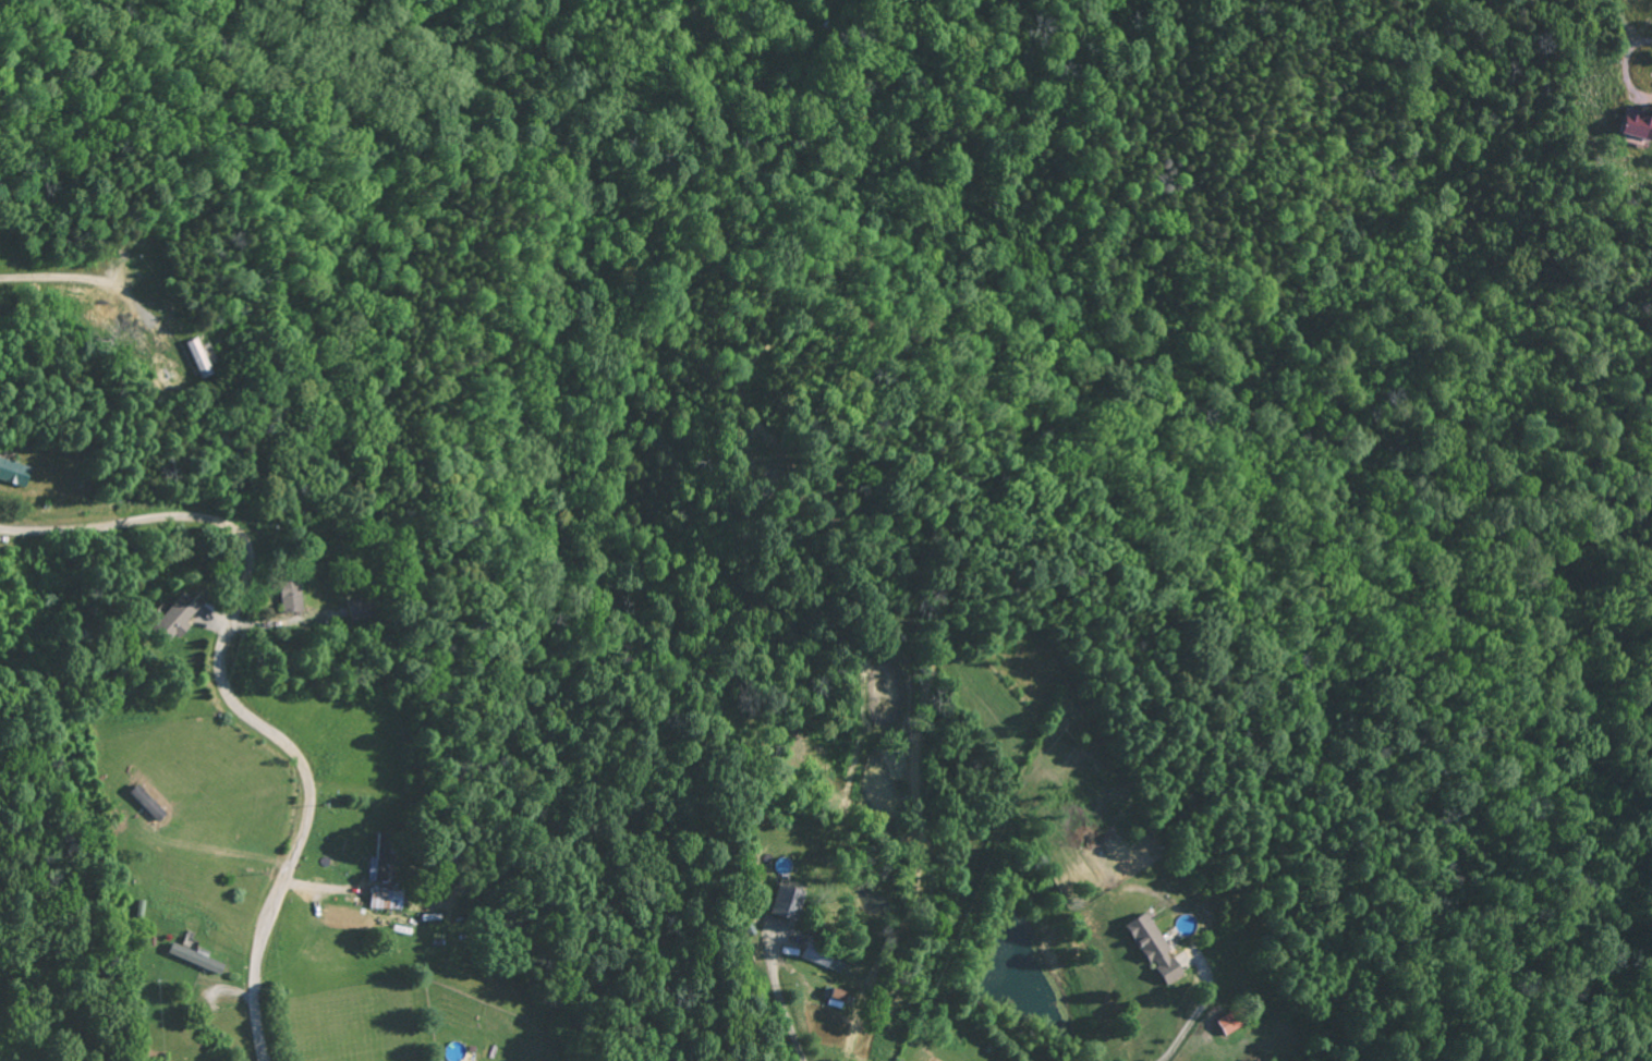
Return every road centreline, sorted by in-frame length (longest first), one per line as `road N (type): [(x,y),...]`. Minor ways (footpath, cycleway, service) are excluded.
road 1 (residential): [(267,1060),(259,958),(307,800),(300,764),(247,707),(231,676),(229,647),(245,575),(241,554),(220,532),(198,524),(0,528)]
road 2 (residential): [(1008,1060),(1170,621)]

